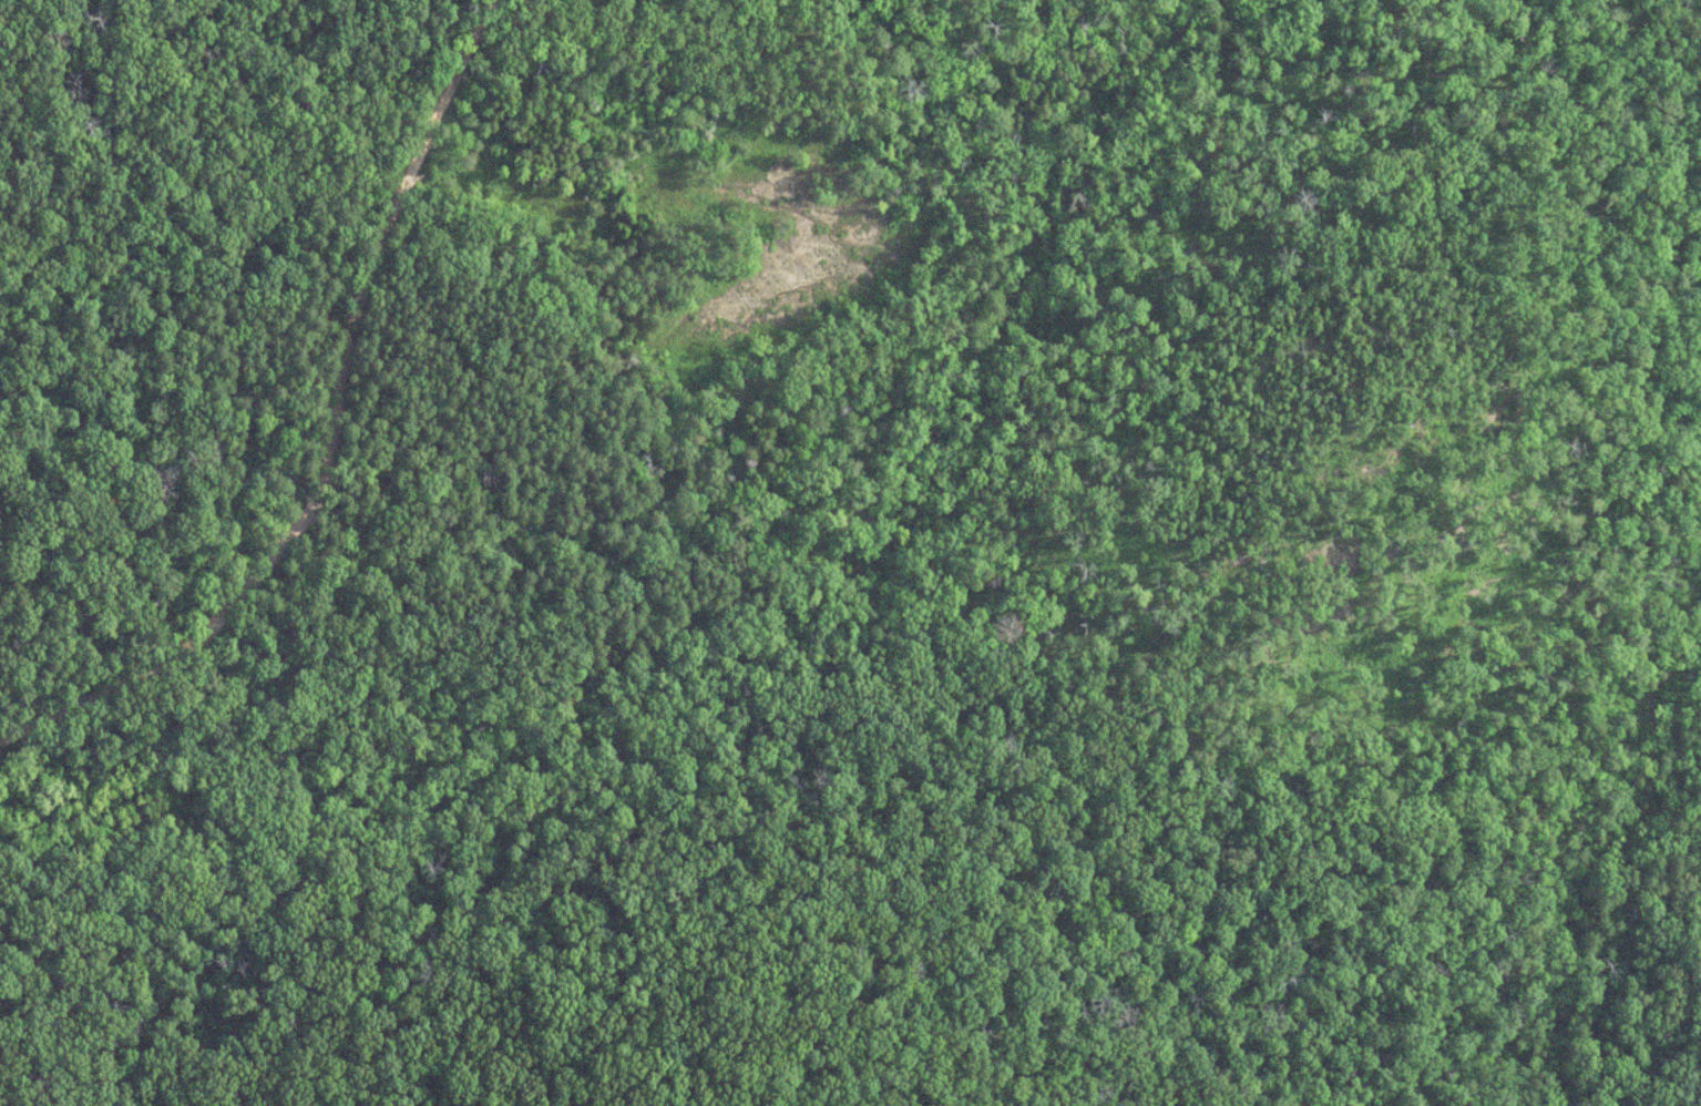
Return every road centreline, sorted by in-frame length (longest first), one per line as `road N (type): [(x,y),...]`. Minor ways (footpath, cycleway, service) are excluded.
road 1 (residential): [(0,754),(38,725),(237,619),(308,543),(355,424),(408,133),(490,0)]

